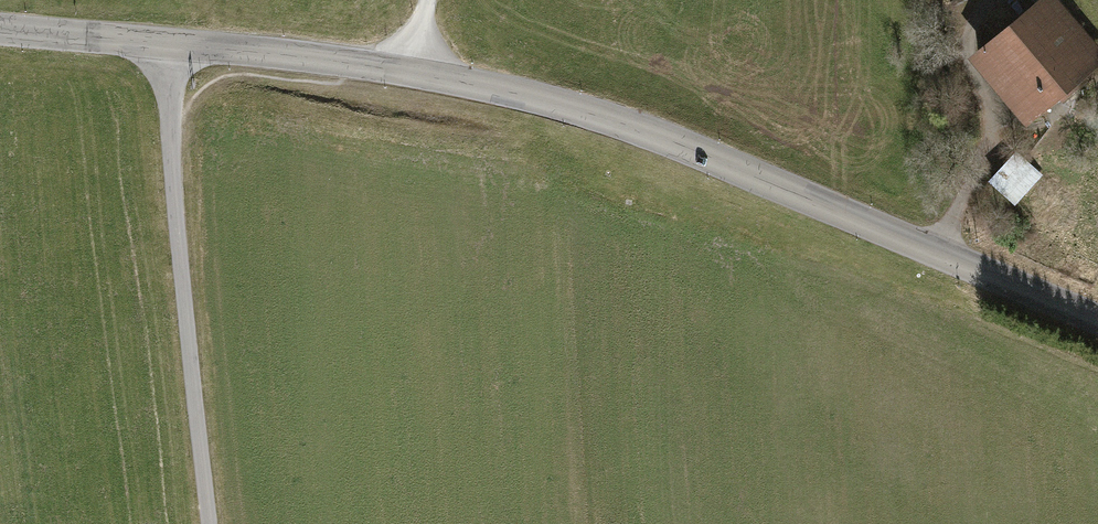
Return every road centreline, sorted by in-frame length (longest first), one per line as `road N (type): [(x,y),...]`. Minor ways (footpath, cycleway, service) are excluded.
road 1 (tertiary): [(171,44),(418,73),(610,118),(1097,320)]
road 2 (unclassified): [(171,44),(177,230),(210,523)]
road 3 (track): [(937,253),(987,147),(968,41),(989,0)]
road 4 (tertiary): [(0,29),(171,44)]

